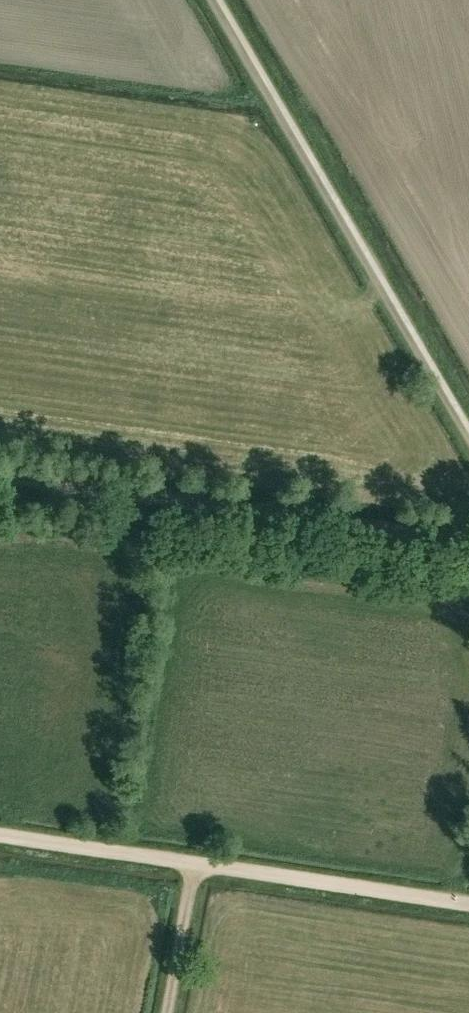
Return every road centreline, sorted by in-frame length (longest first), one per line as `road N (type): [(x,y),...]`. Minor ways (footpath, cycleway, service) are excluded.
road 1 (track): [(214,0),(468,440)]
road 2 (track): [(468,904),(0,829)]
road 3 (track): [(468,539),(0,478)]
road 4 (track): [(155,1012),(183,860)]

